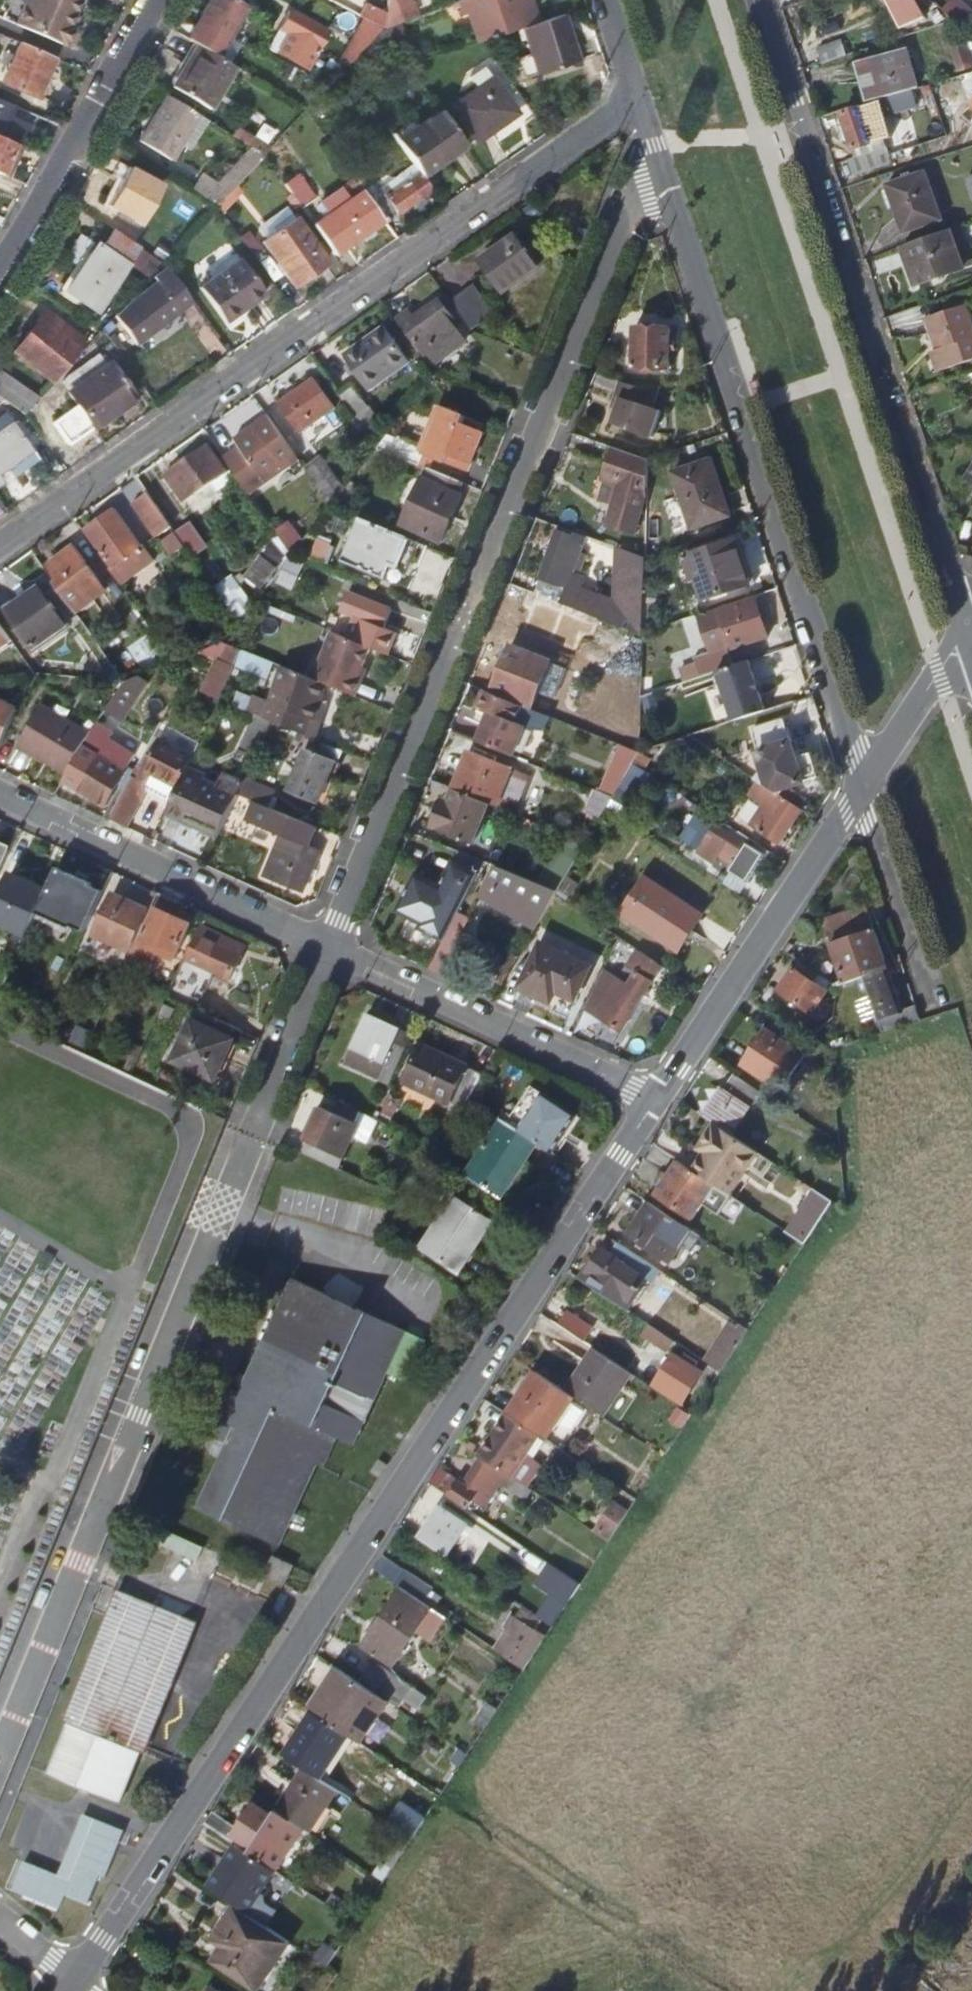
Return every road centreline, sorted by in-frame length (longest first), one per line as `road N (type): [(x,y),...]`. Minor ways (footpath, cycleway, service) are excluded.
road 1 (unclassified): [(655,1098),(73,1985)]
road 2 (unclassified): [(329,947),(0,1754)]
road 3 (unclassified): [(662,178),(626,219),(329,947)]
road 4 (tertiary): [(0,543),(636,97)]
road 5 (tertiary): [(759,0),(966,632)]
road 6 (tertiary): [(863,790),(662,178)]
road 7 (unclassified): [(863,790),(655,1098)]
road 8 (unclassified): [(0,793),(329,947)]
road 9 (unclassified): [(329,947),(655,1098)]
road 10 (tertiary): [(163,0),(0,287)]
road 11 (unclassified): [(935,1015),(863,790)]
road 12 (unclassified): [(966,632),(863,790)]

